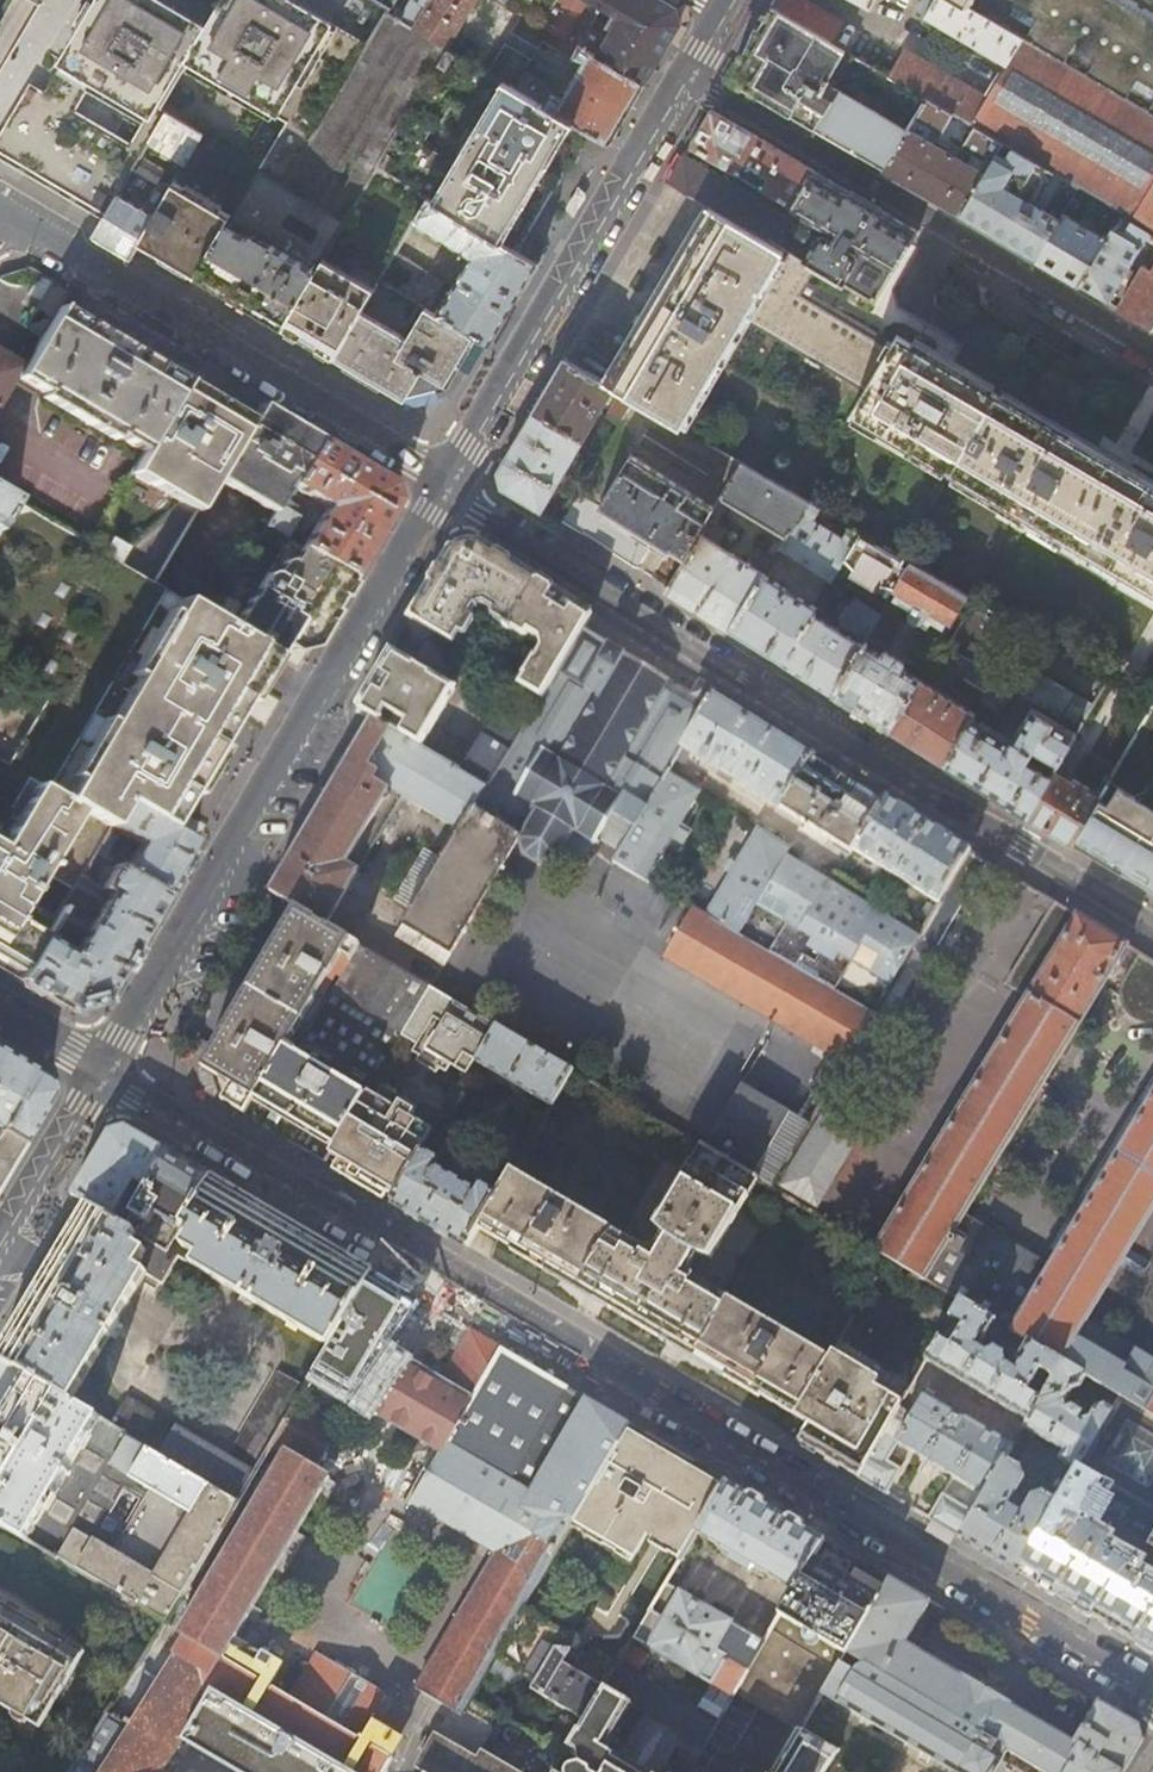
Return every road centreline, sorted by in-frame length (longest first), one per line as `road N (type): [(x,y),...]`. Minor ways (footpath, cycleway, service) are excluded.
road 1 (residential): [(1152,1696),(99,1075)]
road 2 (residential): [(448,486),(1152,926)]
road 3 (residential): [(448,486),(99,1075)]
road 4 (residential): [(690,76),(1152,350)]
road 5 (residential): [(0,212),(448,486)]
road 6 (residential): [(690,76),(448,486)]
road 7 (residential): [(99,1075),(0,1240)]

